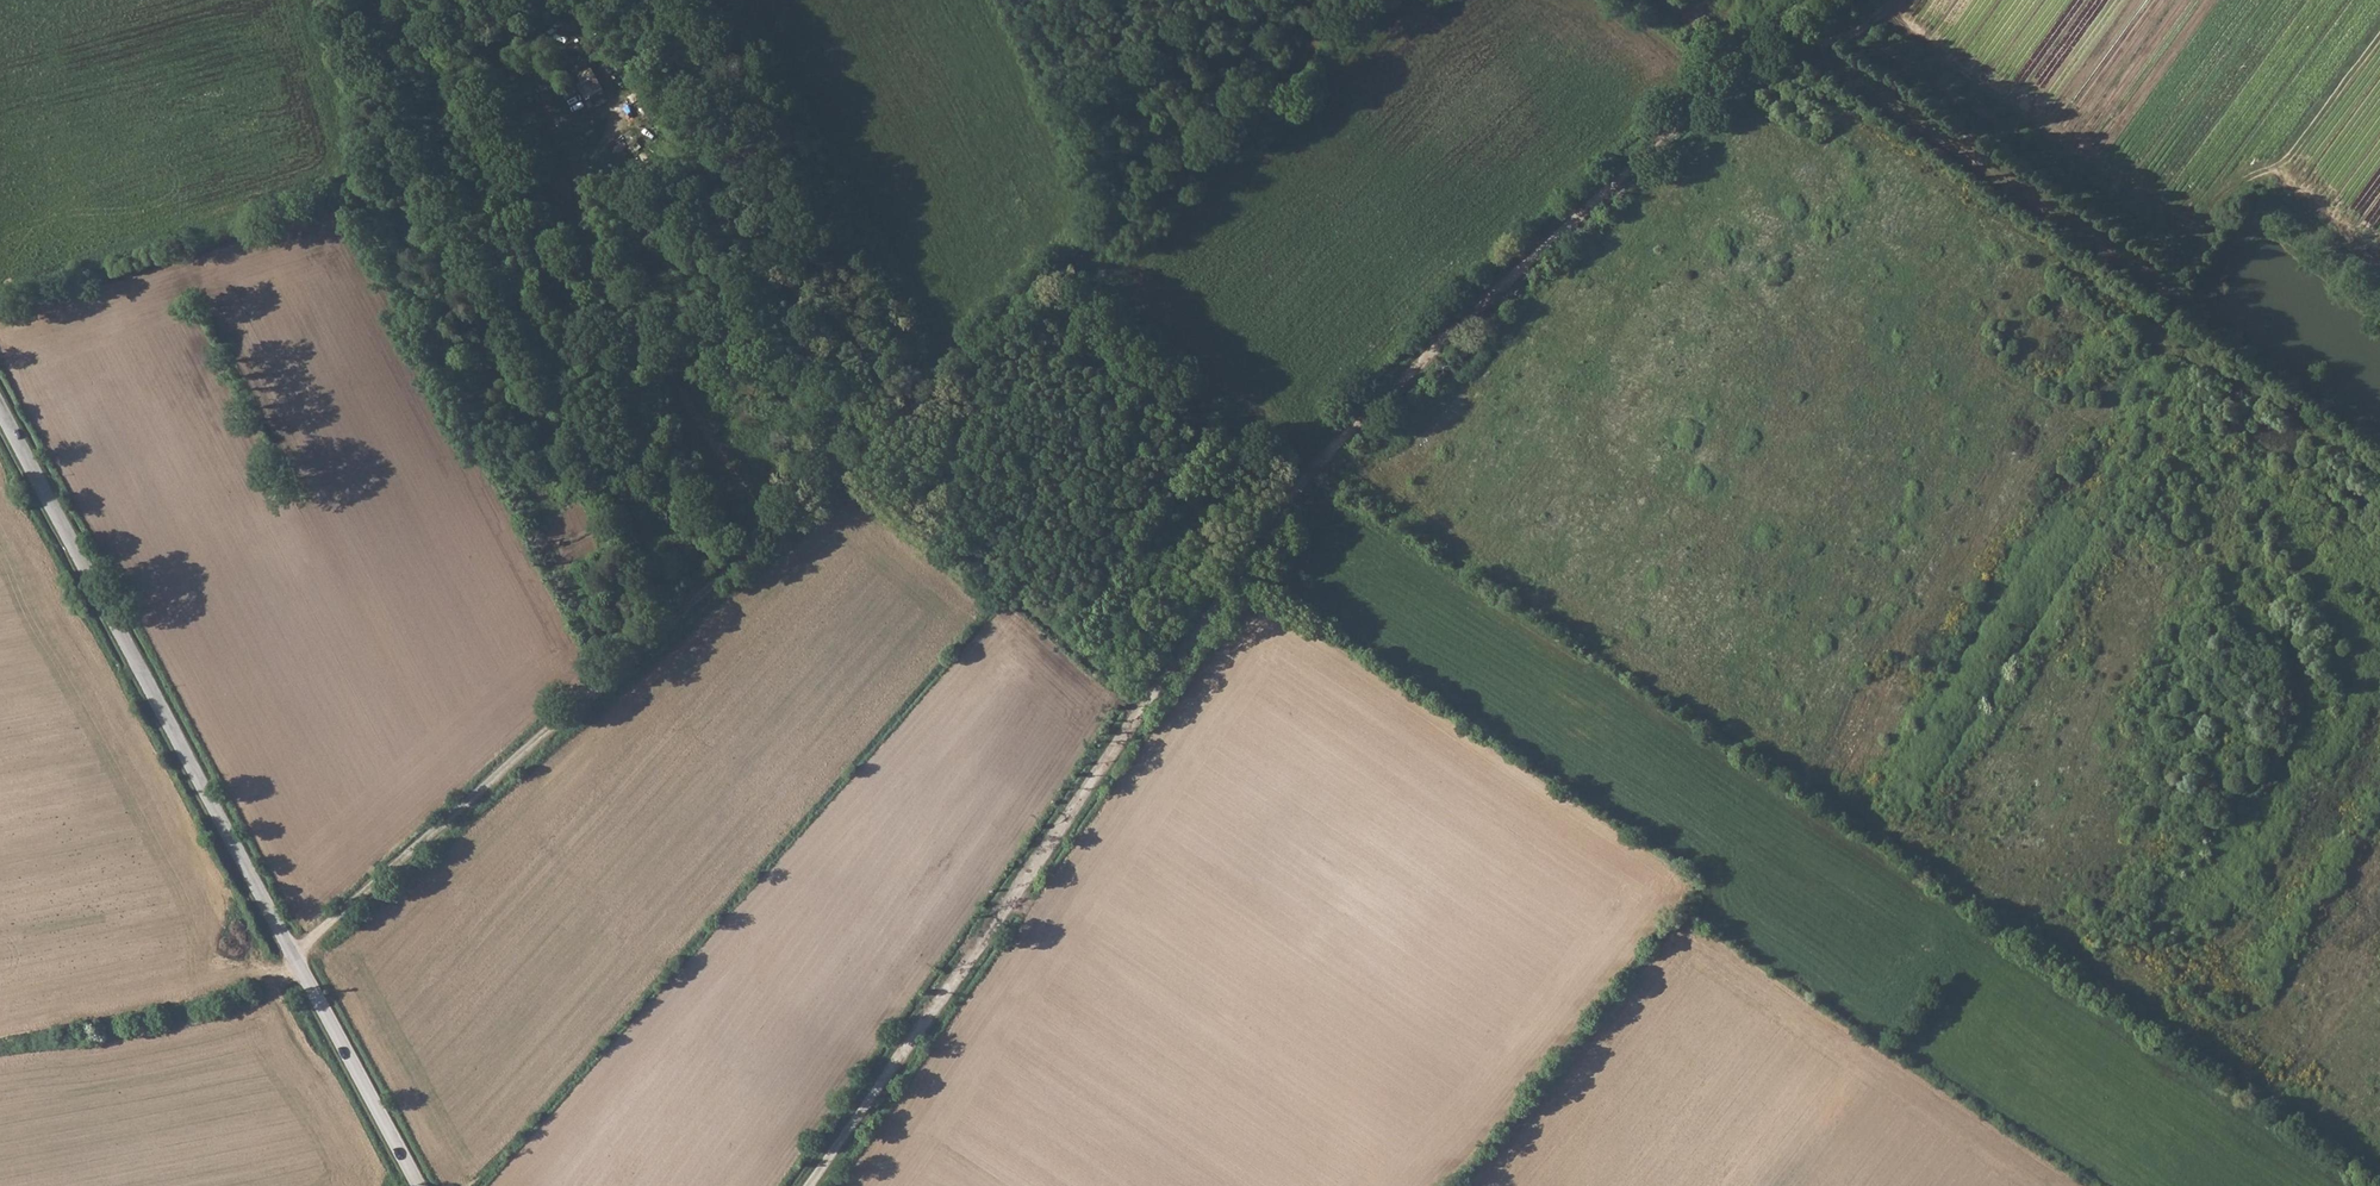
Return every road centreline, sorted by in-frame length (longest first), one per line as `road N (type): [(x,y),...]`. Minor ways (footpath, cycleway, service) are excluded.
road 1 (track): [(292,954),(1370,1)]
road 2 (unclassified): [(415,1185),(0,410)]
road 3 (track): [(1768,42),(1848,39),(1891,0)]

